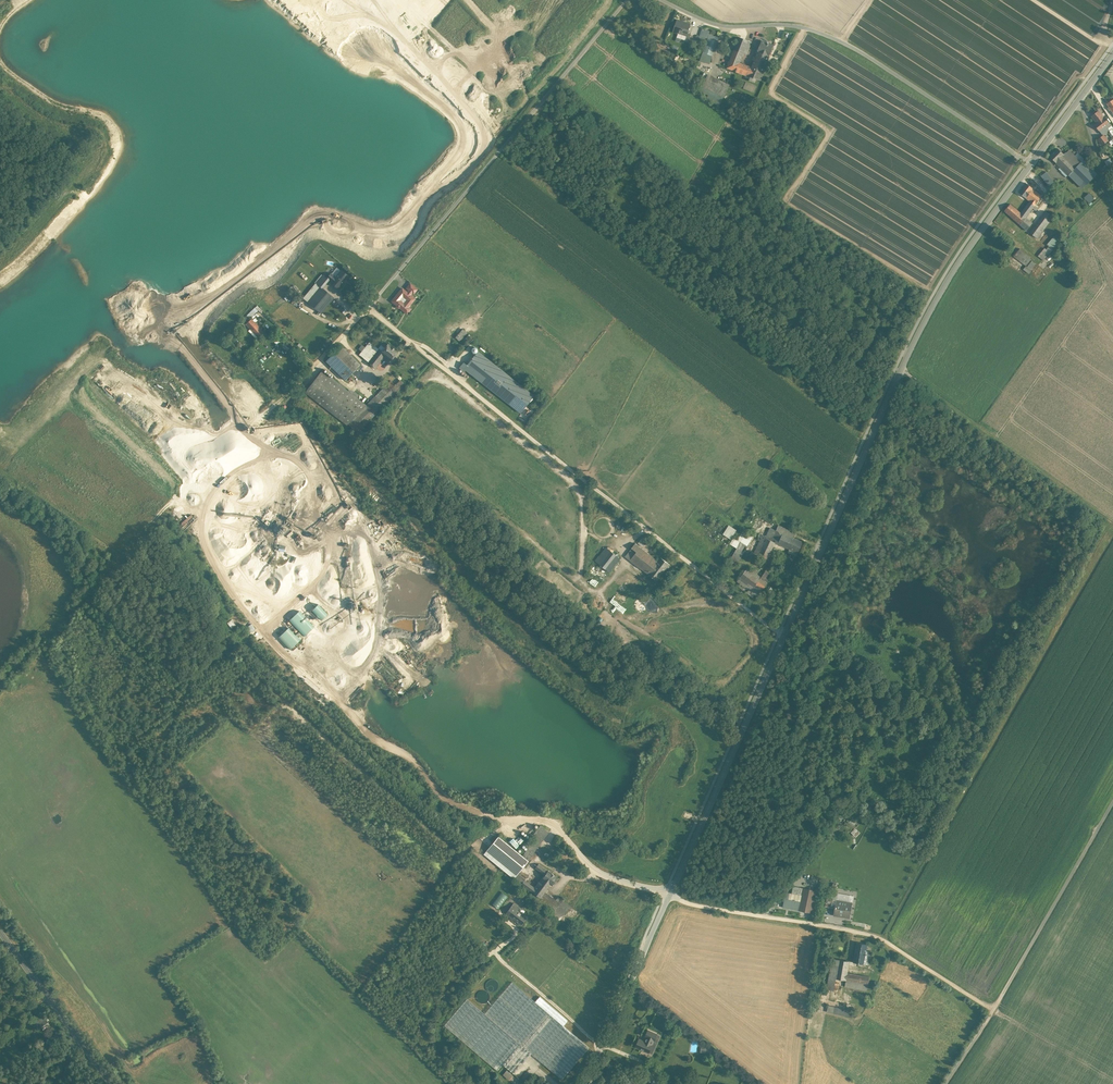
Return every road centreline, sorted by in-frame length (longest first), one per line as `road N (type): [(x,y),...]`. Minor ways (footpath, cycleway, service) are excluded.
road 1 (track): [(995,1009),(875,936),(688,904),(609,877),(554,825),(452,802),(346,708)]
road 2 (tertiary): [(1031,165),(956,270),(899,373),(783,637)]
road 3 (residential): [(783,637),(368,309)]
road 4 (track): [(295,387),(626,0)]
road 5 (unclassified): [(657,0),(716,24),(813,30),(1031,165)]
road 6 (tertiary): [(783,637),(632,980)]
road 7 (unclassified): [(945,1083),(1112,807)]
road 8 (tertiary): [(111,1083),(0,932)]
road 9 (track): [(127,559),(0,684)]
road 10 (track): [(0,249),(28,218),(33,185),(32,162),(0,124)]

